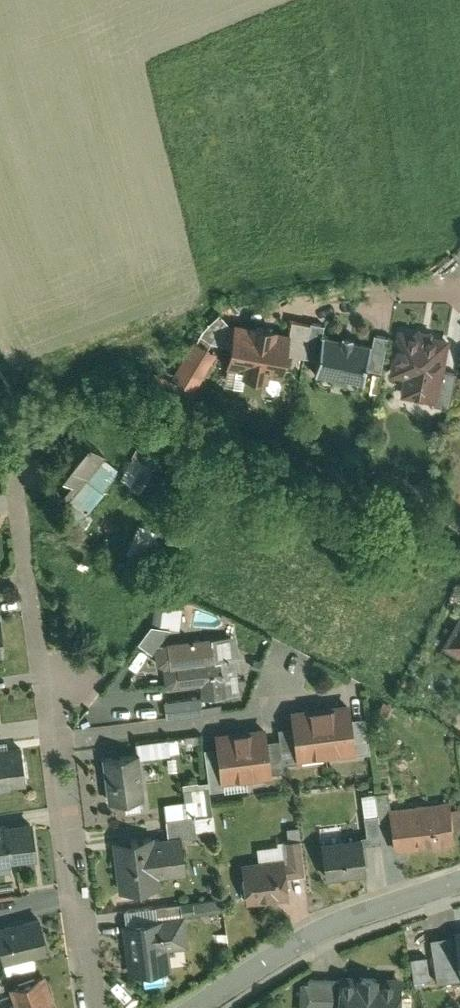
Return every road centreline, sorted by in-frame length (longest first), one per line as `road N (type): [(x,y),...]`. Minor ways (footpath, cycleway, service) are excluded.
road 1 (residential): [(53,744),(18,487),(26,443)]
road 2 (residential): [(200,1007),(312,939),(459,887)]
road 3 (residential): [(91,1007),(53,744)]
road 4 (residential): [(53,744),(257,713),(273,701),(283,665)]

